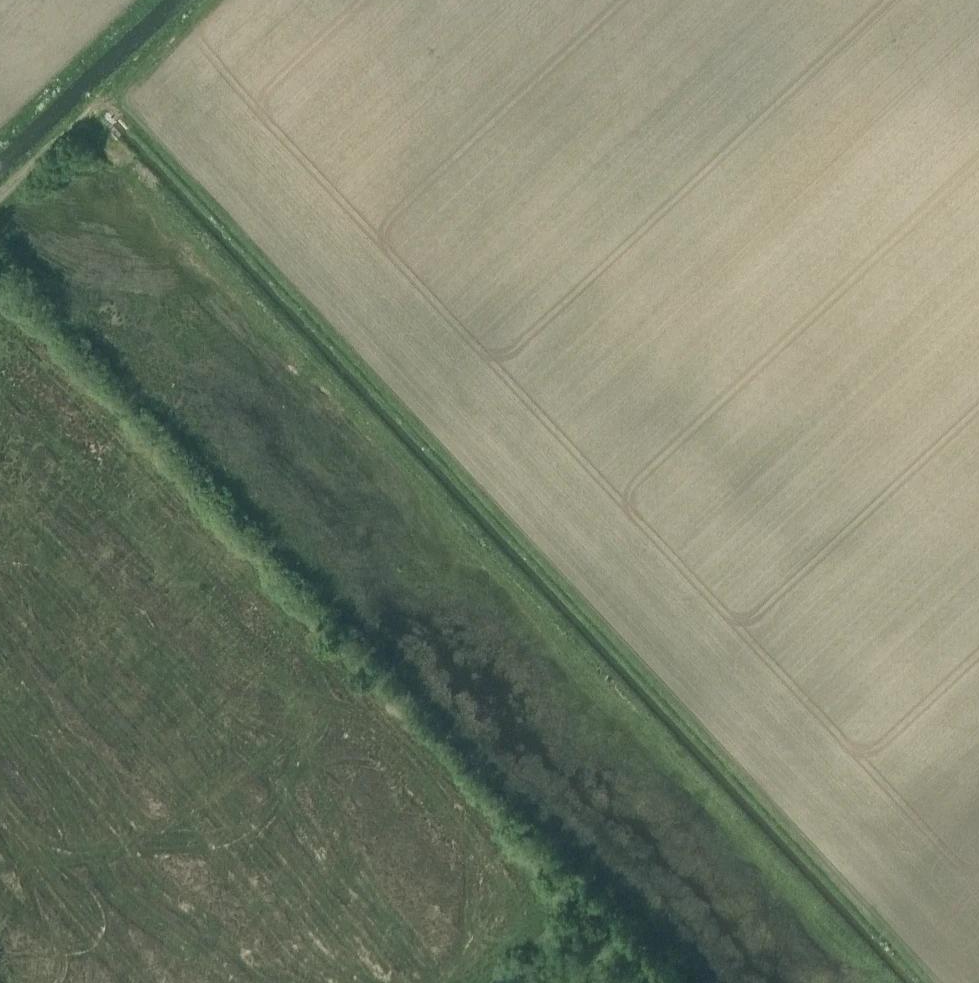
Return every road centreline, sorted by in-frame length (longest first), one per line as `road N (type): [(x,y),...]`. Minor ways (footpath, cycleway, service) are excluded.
road 1 (track): [(0,192),(106,96)]

